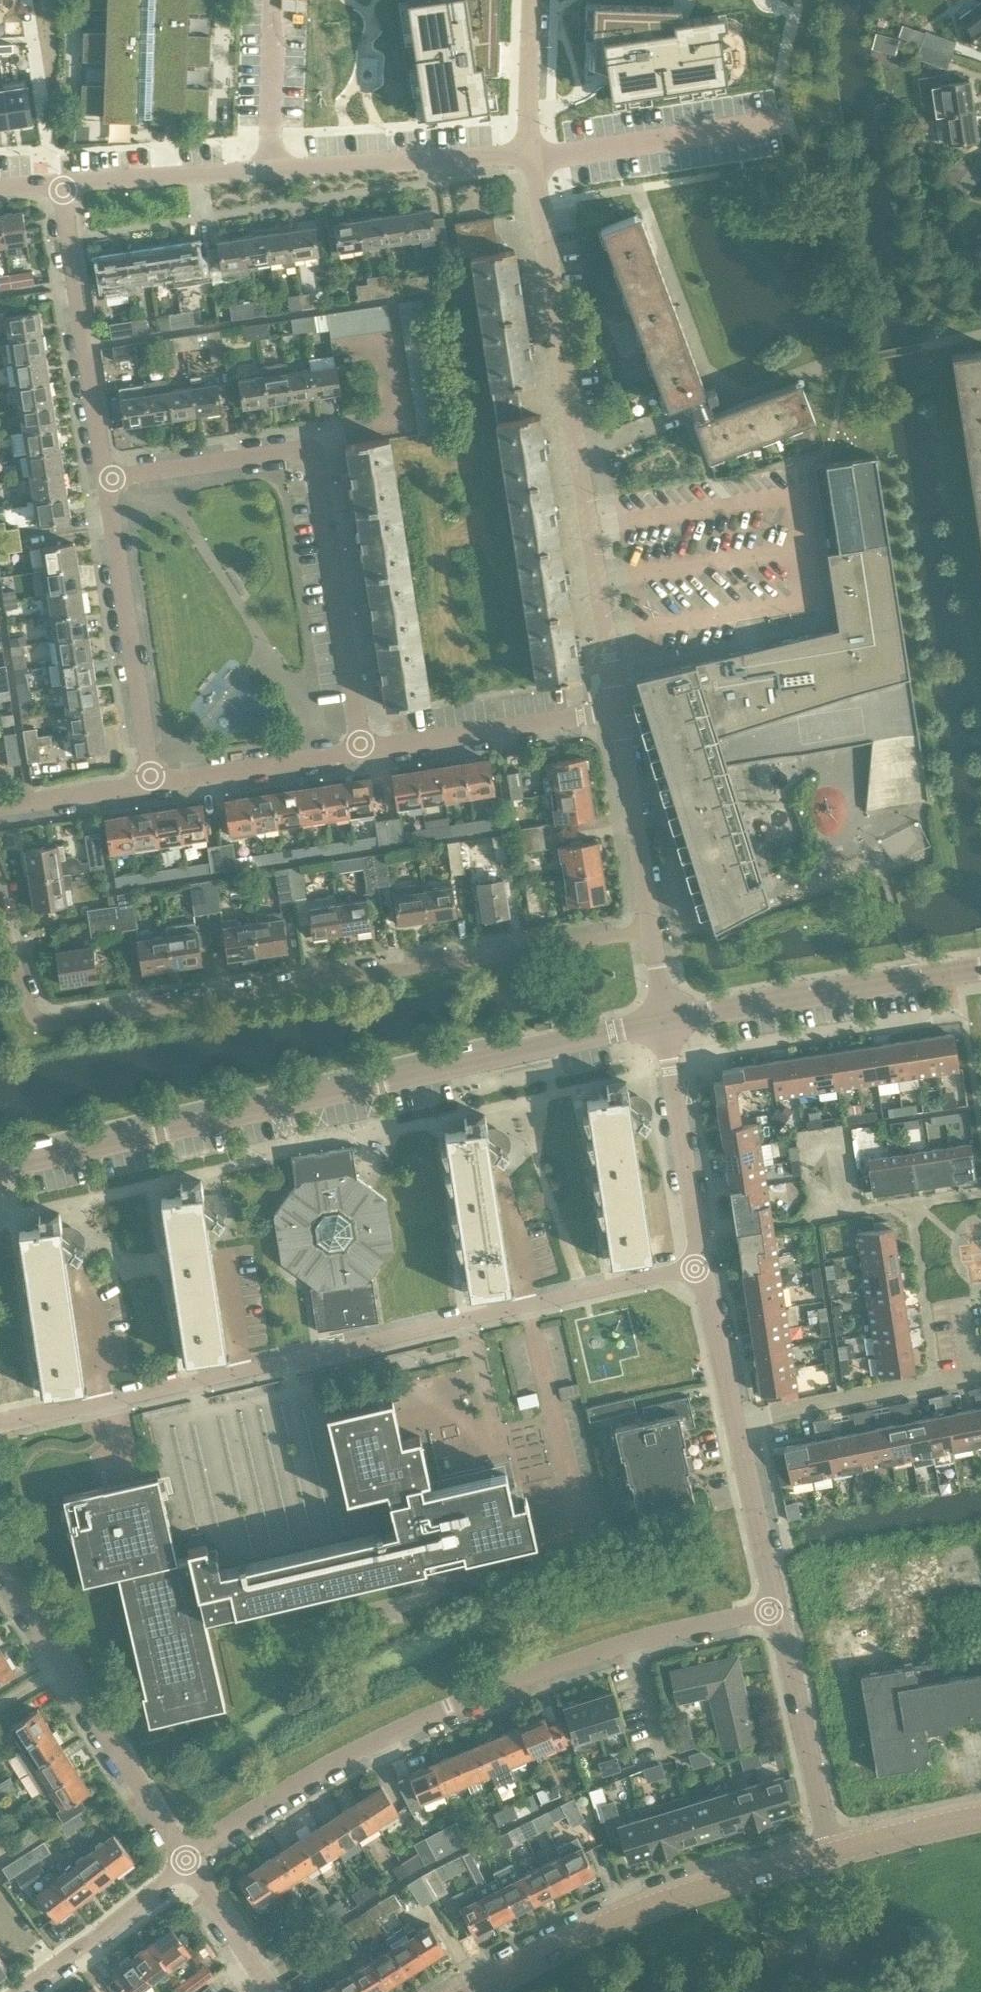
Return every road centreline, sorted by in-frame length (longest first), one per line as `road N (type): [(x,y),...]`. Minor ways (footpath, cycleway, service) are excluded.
road 1 (residential): [(0,915),(30,1012),(50,1024),(648,928)]
road 2 (residential): [(0,1424),(696,1267)]
road 3 (residential): [(0,1169),(666,1026)]
road 4 (residential): [(187,1860),(362,1748),(449,1709),(592,1655),(777,1610)]
road 5 (residential): [(608,715),(524,156)]
road 6 (residential): [(362,744),(317,459),(298,449),(106,478)]
road 7 (residential): [(65,189),(82,181),(524,156)]
road 8 (residential): [(466,1991),(642,1906),(831,1852)]
road 9 (residential): [(187,1860),(0,1569)]
road 10 (residential): [(666,1026),(980,969)]
road 11 (residential): [(106,478),(152,779)]
road 12 (residential): [(106,478),(65,189)]
road 13 (residential): [(737,1422),(980,1371)]
road 14 (residential): [(831,1852),(777,1610)]
road 15 (residential): [(362,744),(608,715)]
road 16 (residential): [(696,1267),(666,1026)]
road 17 (residential): [(648,928),(608,715)]
road 18 (residential): [(152,779),(362,744)]
road 19 (residential): [(29,1991),(187,1860)]
road 20 (residential): [(777,1610),(737,1422)]
road 21 (residential): [(737,1422),(696,1267)]
road 22 (residential): [(524,156),(529,0)]
road 23 (residential): [(270,1991),(187,1860)]
road 24 (residential): [(0,807),(152,779)]
road 25 (residential): [(831,1852),(980,1820)]

